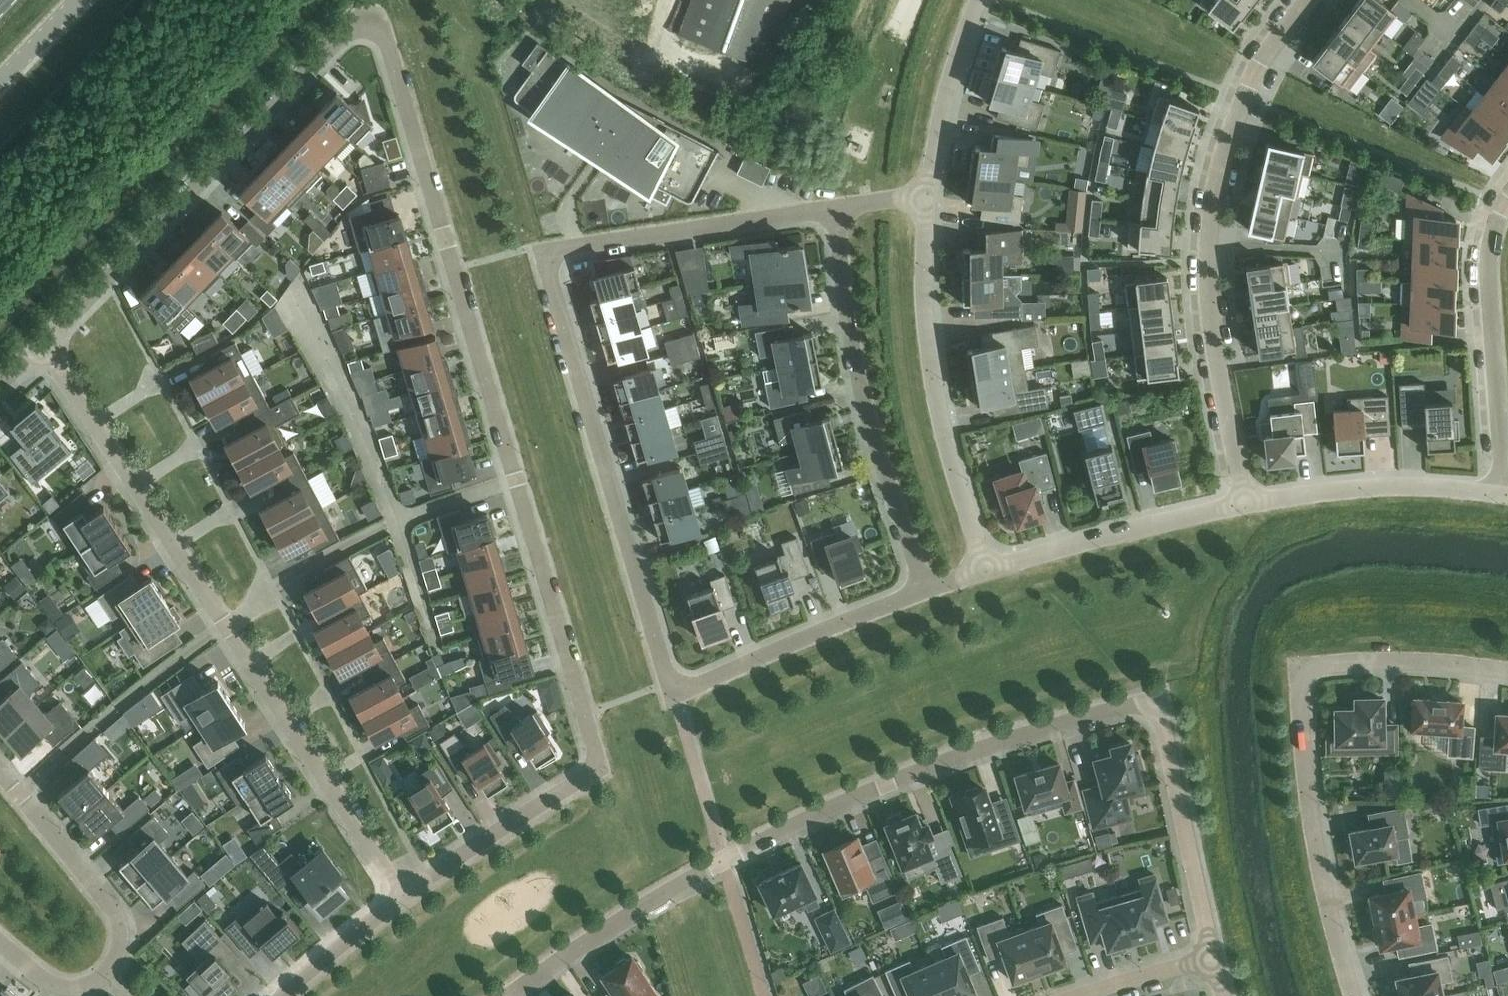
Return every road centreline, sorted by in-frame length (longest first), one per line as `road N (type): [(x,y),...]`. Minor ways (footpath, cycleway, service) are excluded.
road 1 (residential): [(40,350),(352,29),(379,24),(598,772),(402,900)]
road 2 (residential): [(834,212),(544,253),(673,701),(924,592)]
road 3 (residential): [(1158,704),(1018,739),(887,787),(724,864),(577,949),(516,995)]
road 4 (residential): [(40,350),(402,900)]
road 5 (residential): [(1247,506),(1404,487),(1502,494),(1486,273),(1507,204)]
road 6 (residential): [(1507,676),(1383,664),(1298,668),(1317,861),(1356,995)]
road 7 (residential): [(1247,506),(1214,354),(1208,280),(1217,182),(1251,85),(1310,0)]
road 8 (residential): [(834,212),(846,334),(924,592)]
road 9 (residential): [(983,573),(940,429),(926,348),(924,203)]
road 10 (residential): [(0,944),(42,978),(78,989),(103,976),(118,942),(109,911),(0,771)]
road 11 (residential): [(983,573),(1247,506)]
road 12 (residential): [(1158,704),(1210,961)]
road 13 (residential): [(979,0),(942,108),(924,203)]
road 14 (residential): [(402,900),(285,995)]
road 15 (residential): [(1210,961),(1085,995)]

